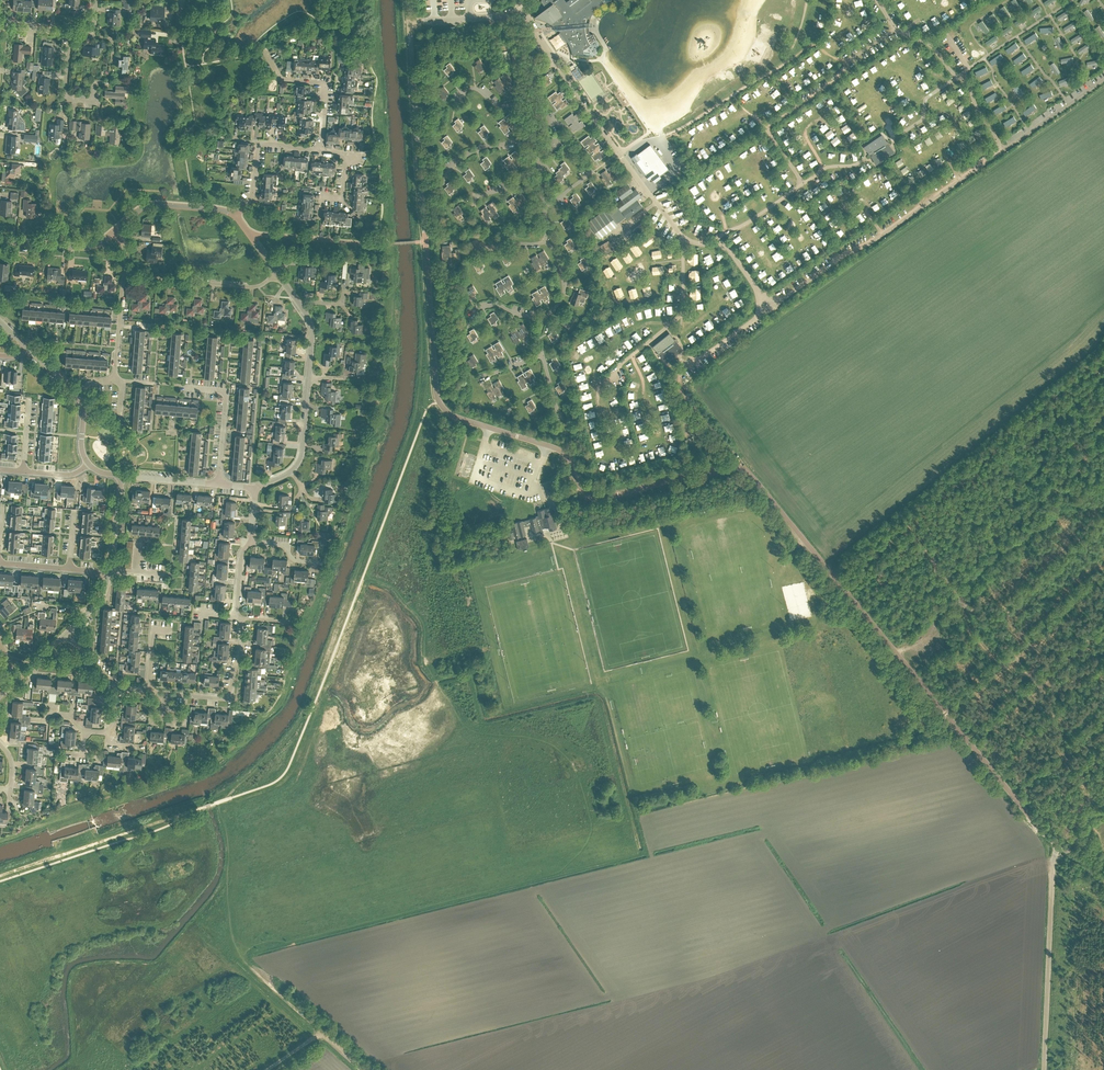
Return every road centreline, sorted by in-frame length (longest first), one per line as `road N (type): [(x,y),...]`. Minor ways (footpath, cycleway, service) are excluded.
road 1 (unclassified): [(1044,1069),(1056,842),(746,470),(721,468),(598,498),(582,489),(561,451),(467,420),(438,400),(408,0)]
road 2 (track): [(739,467),(677,377),(770,307)]
road 3 (track): [(956,599),(1103,473)]
road 4 (track): [(180,817),(0,876)]
road 5 (residential): [(276,273),(253,287),(124,275)]
road 6 (residential): [(164,693),(231,694),(240,618)]
road 7 (residential): [(218,484),(226,391),(182,385)]
road 8 (unclassified): [(235,216),(149,204),(114,230)]
road 9 (track): [(365,1069),(322,1037),(266,1069)]

